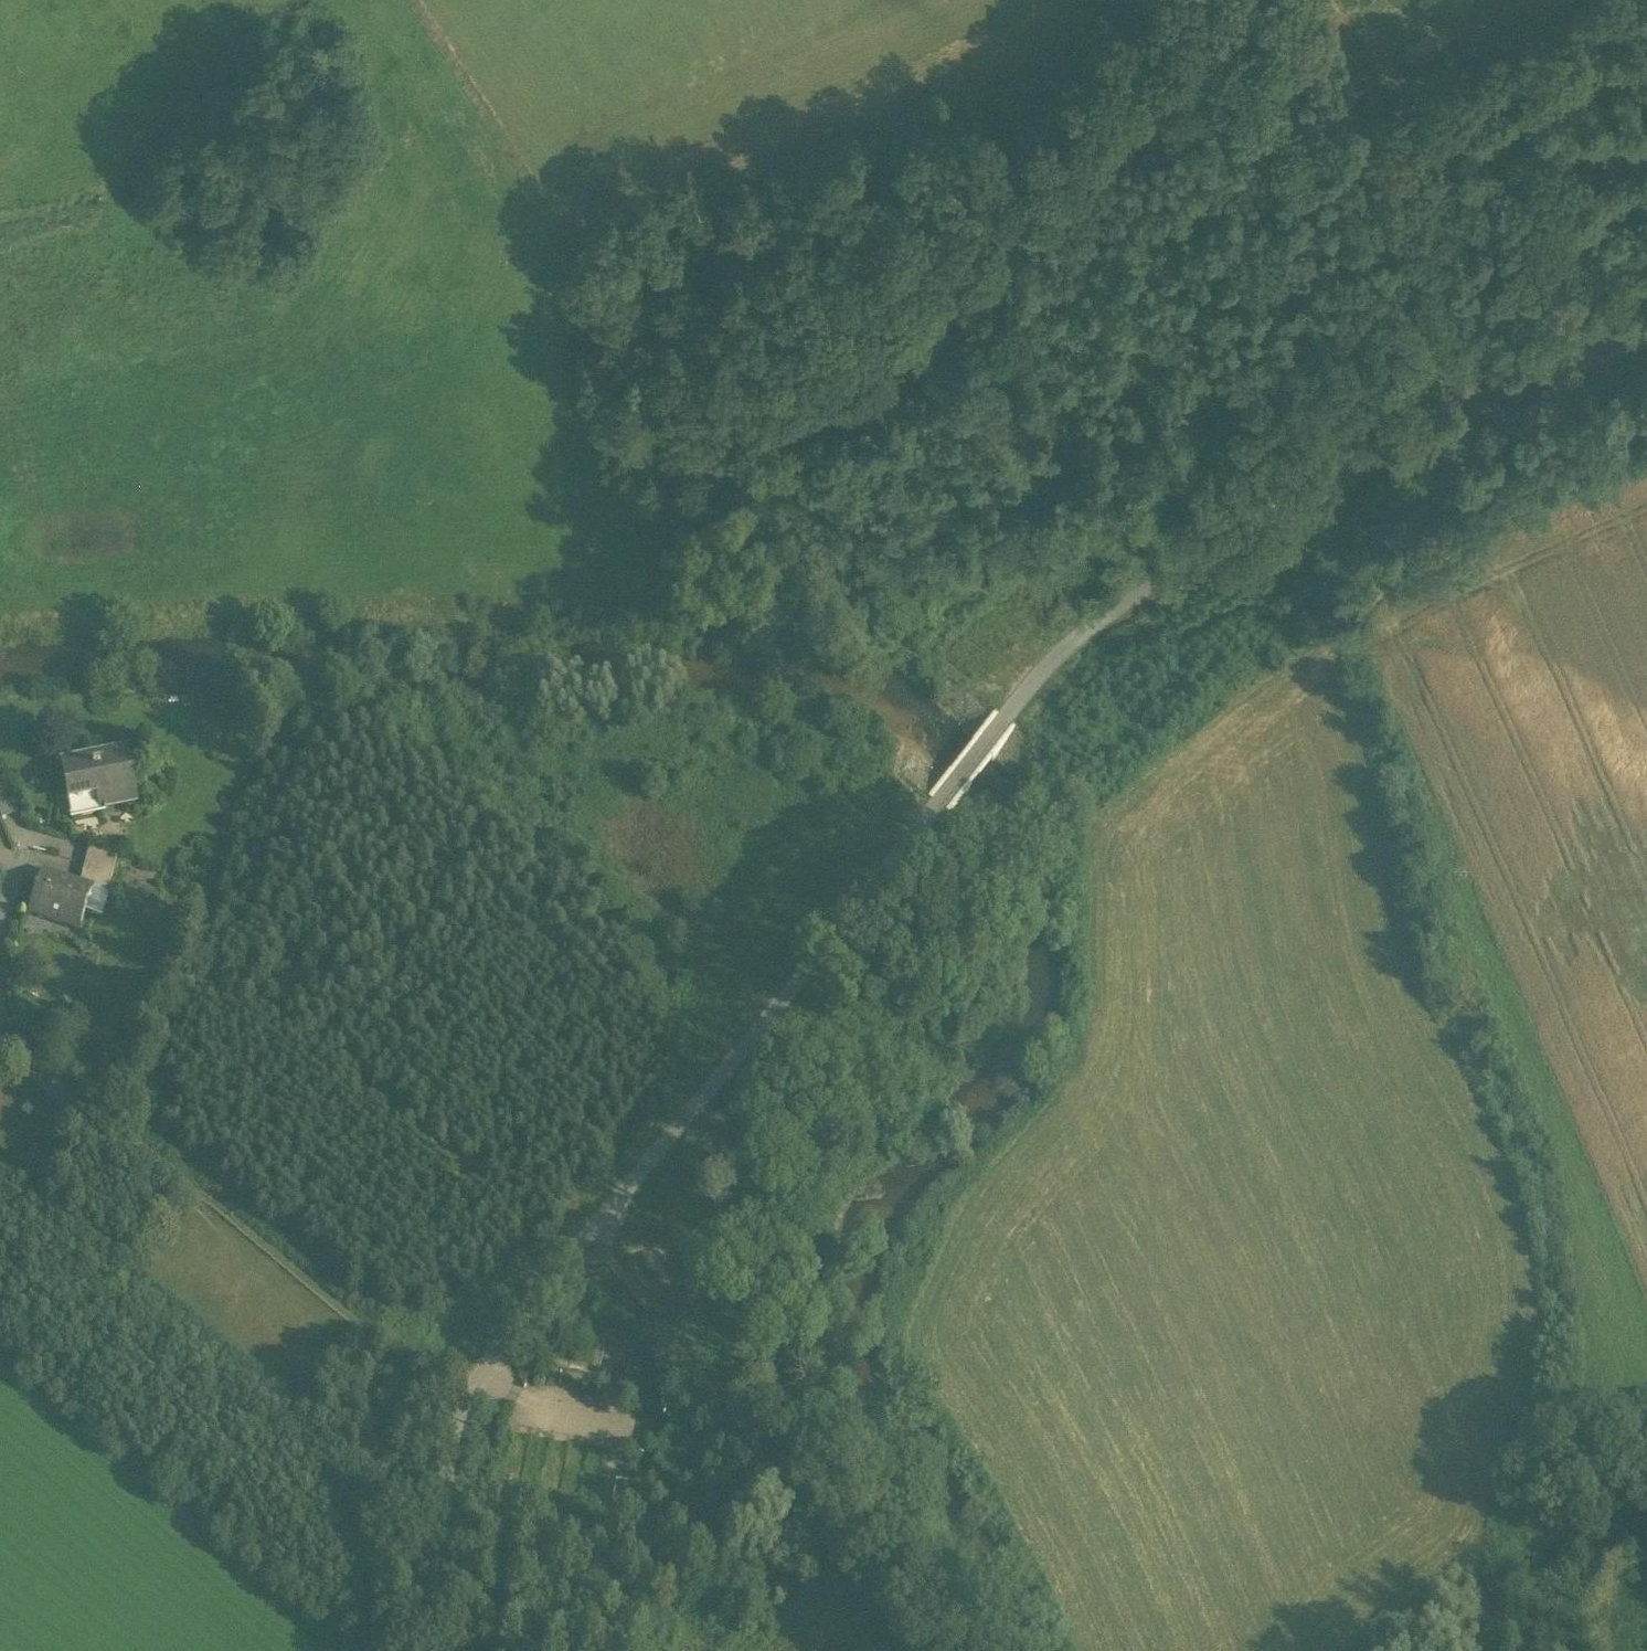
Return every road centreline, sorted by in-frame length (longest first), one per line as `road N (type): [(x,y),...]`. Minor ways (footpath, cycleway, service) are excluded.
road 1 (unclassified): [(1646,329),(1549,371),(1242,531),(1102,612),(1040,670),(478,1361),(455,1400),(426,1650)]

